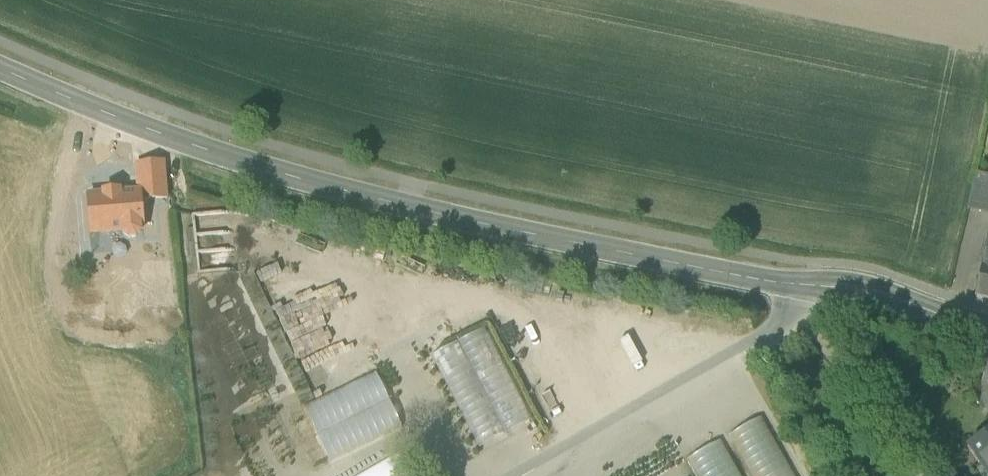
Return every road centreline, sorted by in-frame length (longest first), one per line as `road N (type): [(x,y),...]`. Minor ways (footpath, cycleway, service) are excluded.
road 1 (tertiary): [(799,285),(452,218),(253,165),(0,68)]
road 2 (unclassified): [(799,285),(778,321),(511,475)]
road 3 (tertiary): [(987,326),(864,290),(799,285)]

